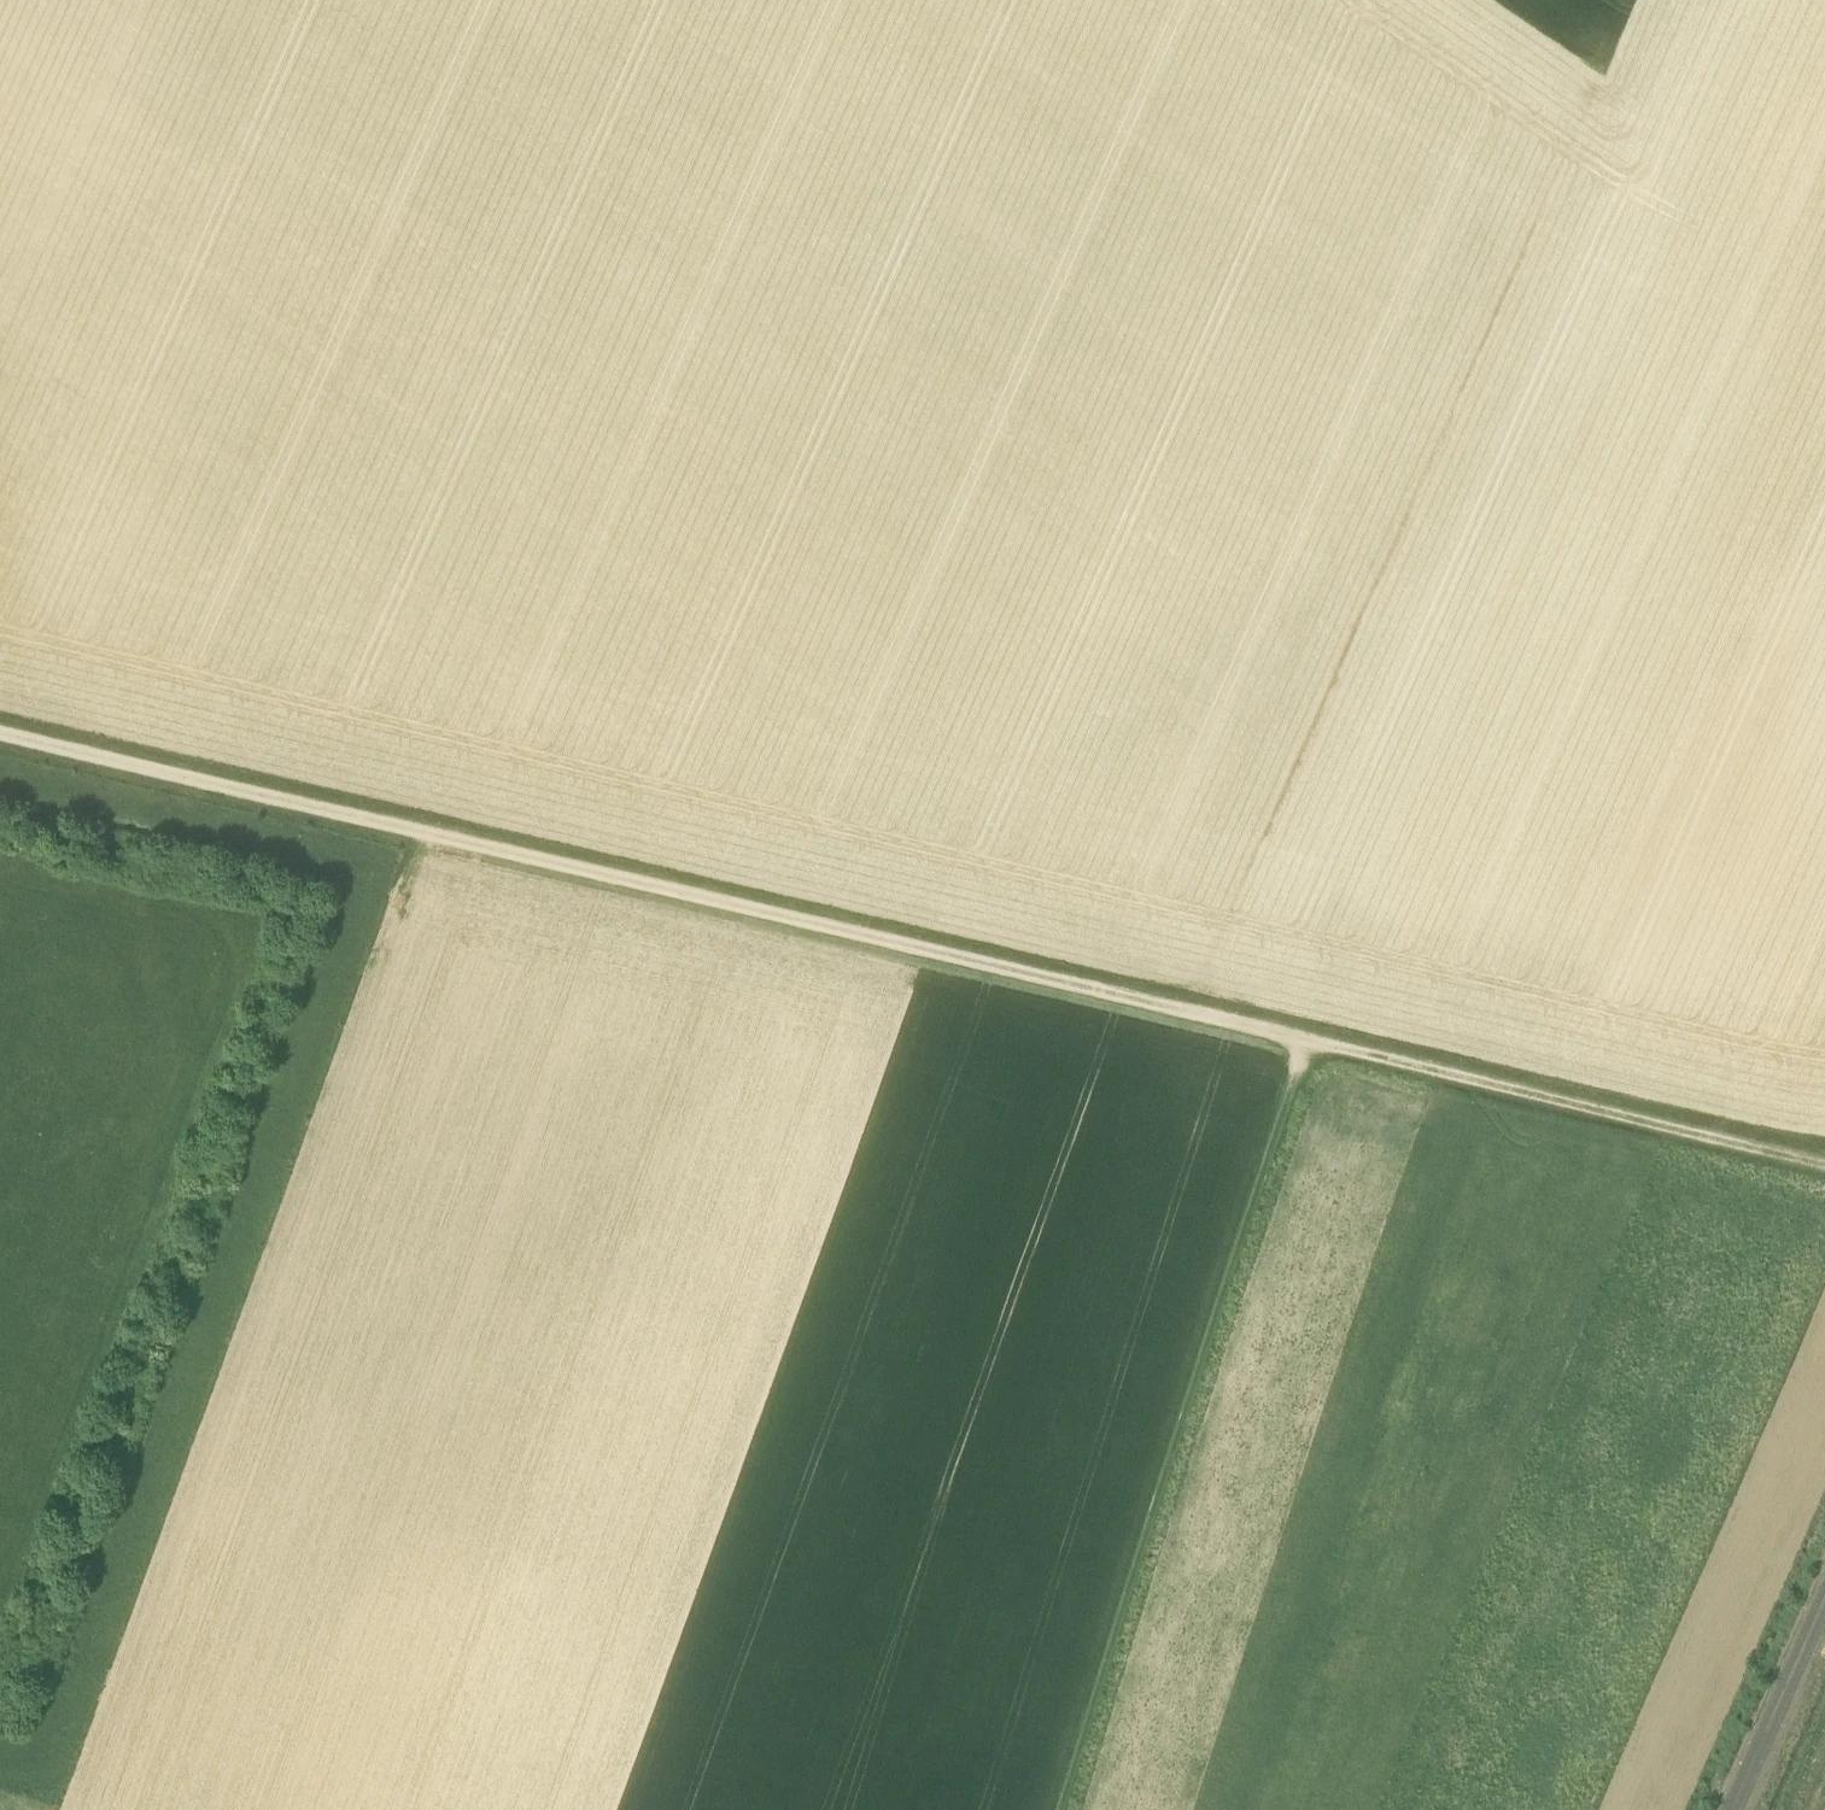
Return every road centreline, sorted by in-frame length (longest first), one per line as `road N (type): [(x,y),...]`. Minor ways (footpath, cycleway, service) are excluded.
road 1 (track): [(0,732),(1824,1164)]
road 2 (track): [(1074,1809),(1317,1043)]

